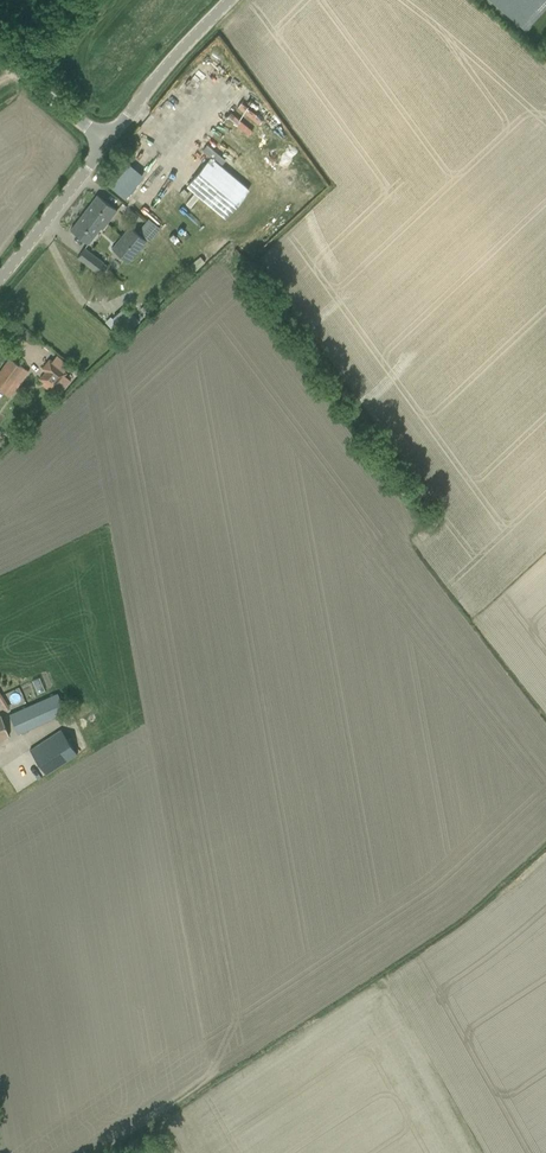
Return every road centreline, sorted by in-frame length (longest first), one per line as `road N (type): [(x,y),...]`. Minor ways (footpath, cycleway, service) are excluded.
road 1 (unclassified): [(109,149),(242,0)]
road 2 (unclassified): [(0,286),(109,149)]
road 3 (unclassified): [(109,149),(0,60)]

